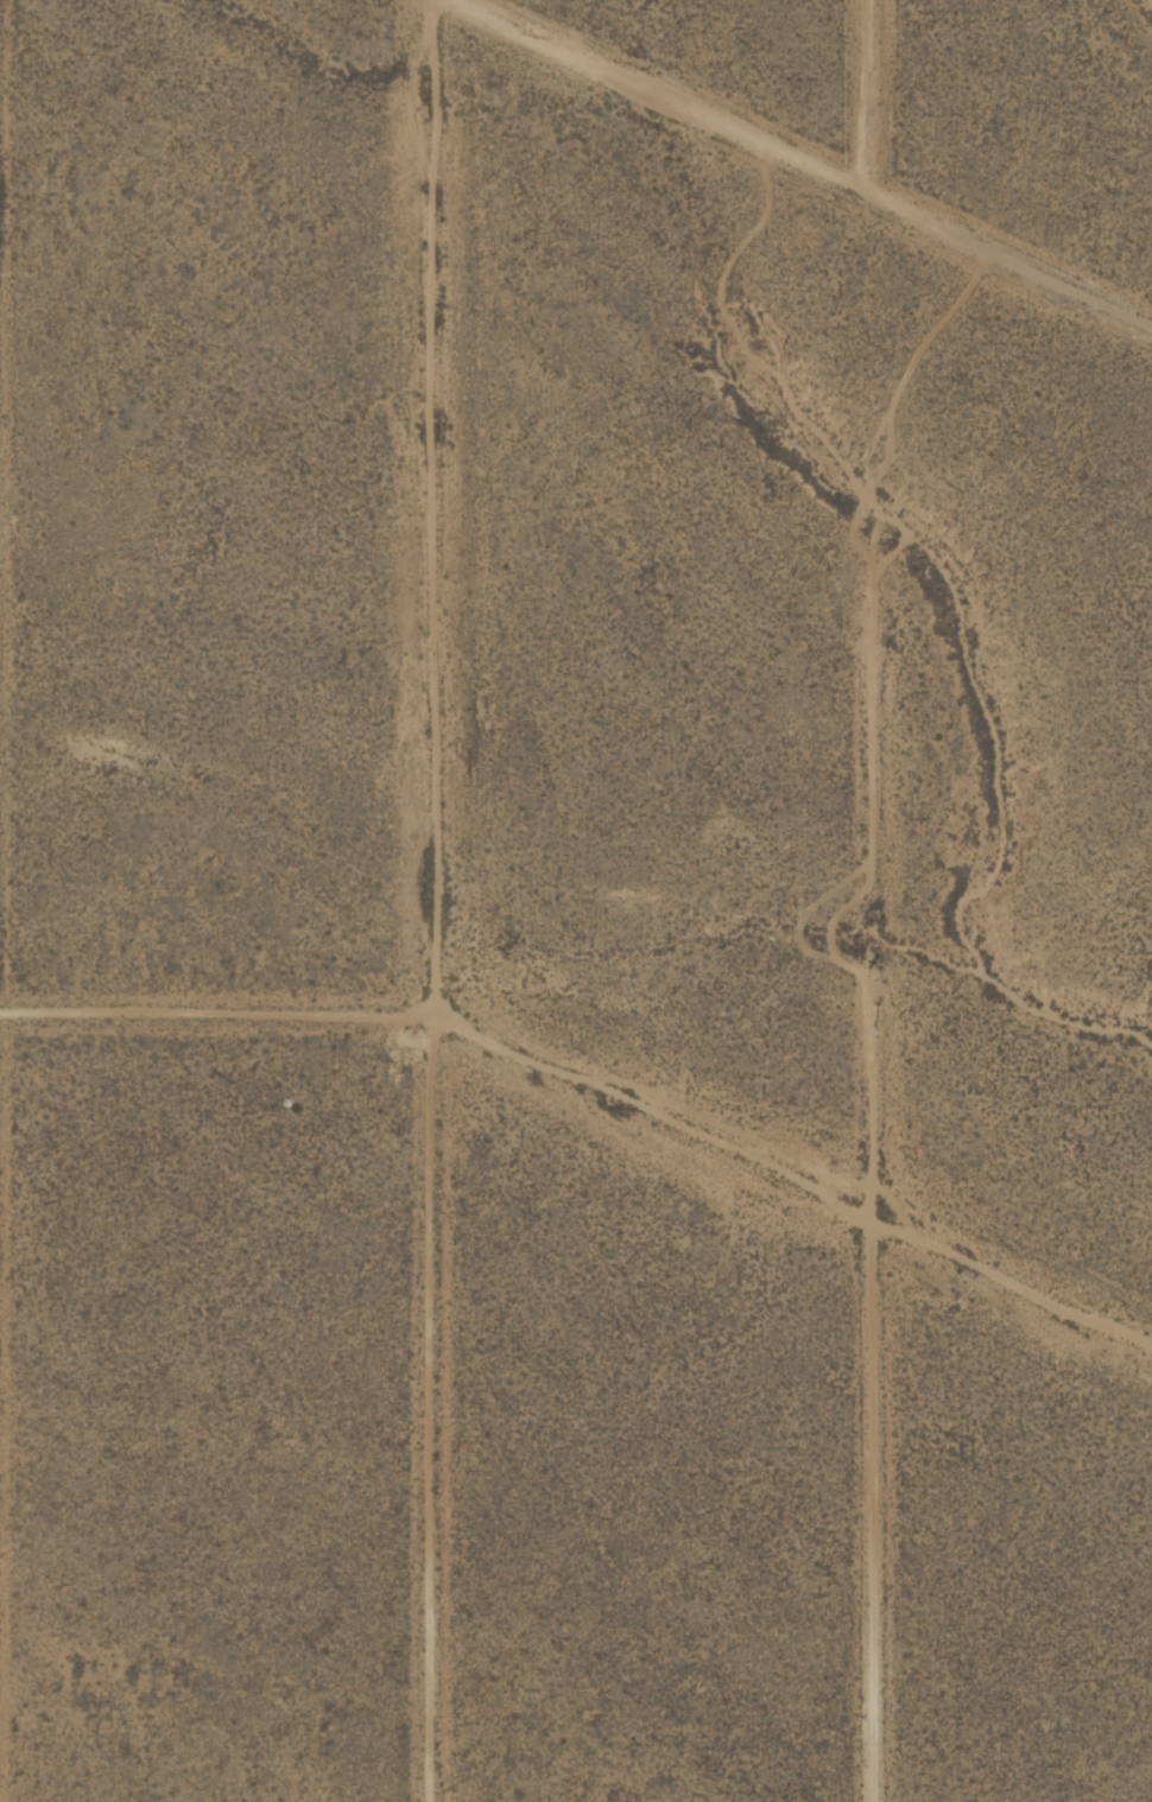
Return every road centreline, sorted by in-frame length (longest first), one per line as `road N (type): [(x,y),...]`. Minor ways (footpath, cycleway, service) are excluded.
road 1 (track): [(432,0),(433,1801)]
road 2 (track): [(0,1013),(431,1015),(1151,1350)]
road 3 (track): [(455,0),(1151,327)]
road 4 (track): [(868,1218),(870,1801)]
road 5 (track): [(867,0),(866,192)]

